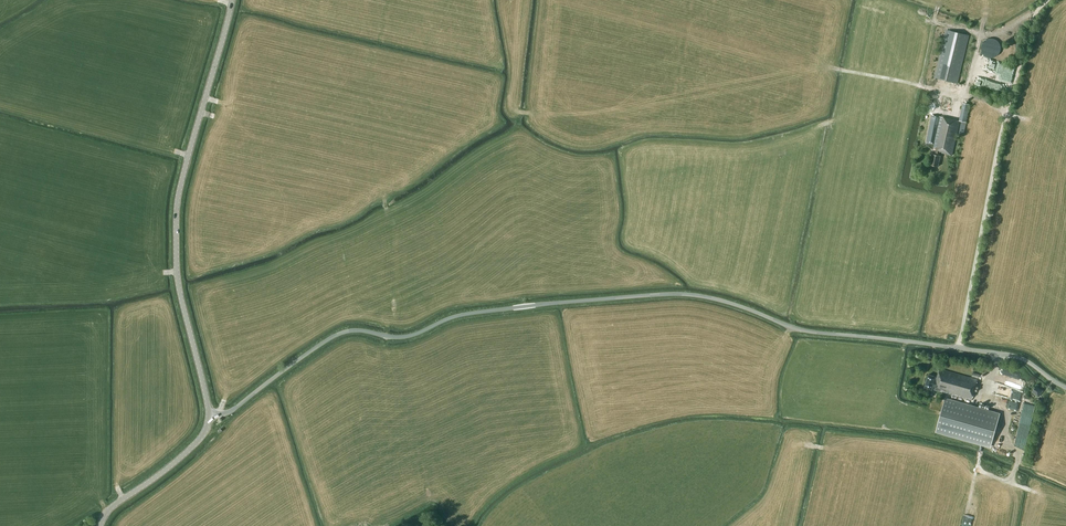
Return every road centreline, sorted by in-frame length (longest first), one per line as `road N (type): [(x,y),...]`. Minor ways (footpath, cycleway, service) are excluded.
road 1 (unclassified): [(209,416),(228,412),(346,331),(405,336),(462,314),(668,293),(805,330),(1012,355),(1065,386)]
road 2 (tertiary): [(209,416),(178,289),(173,225),(230,0)]
road 3 (tertiary): [(100,525),(187,451),(209,416)]

